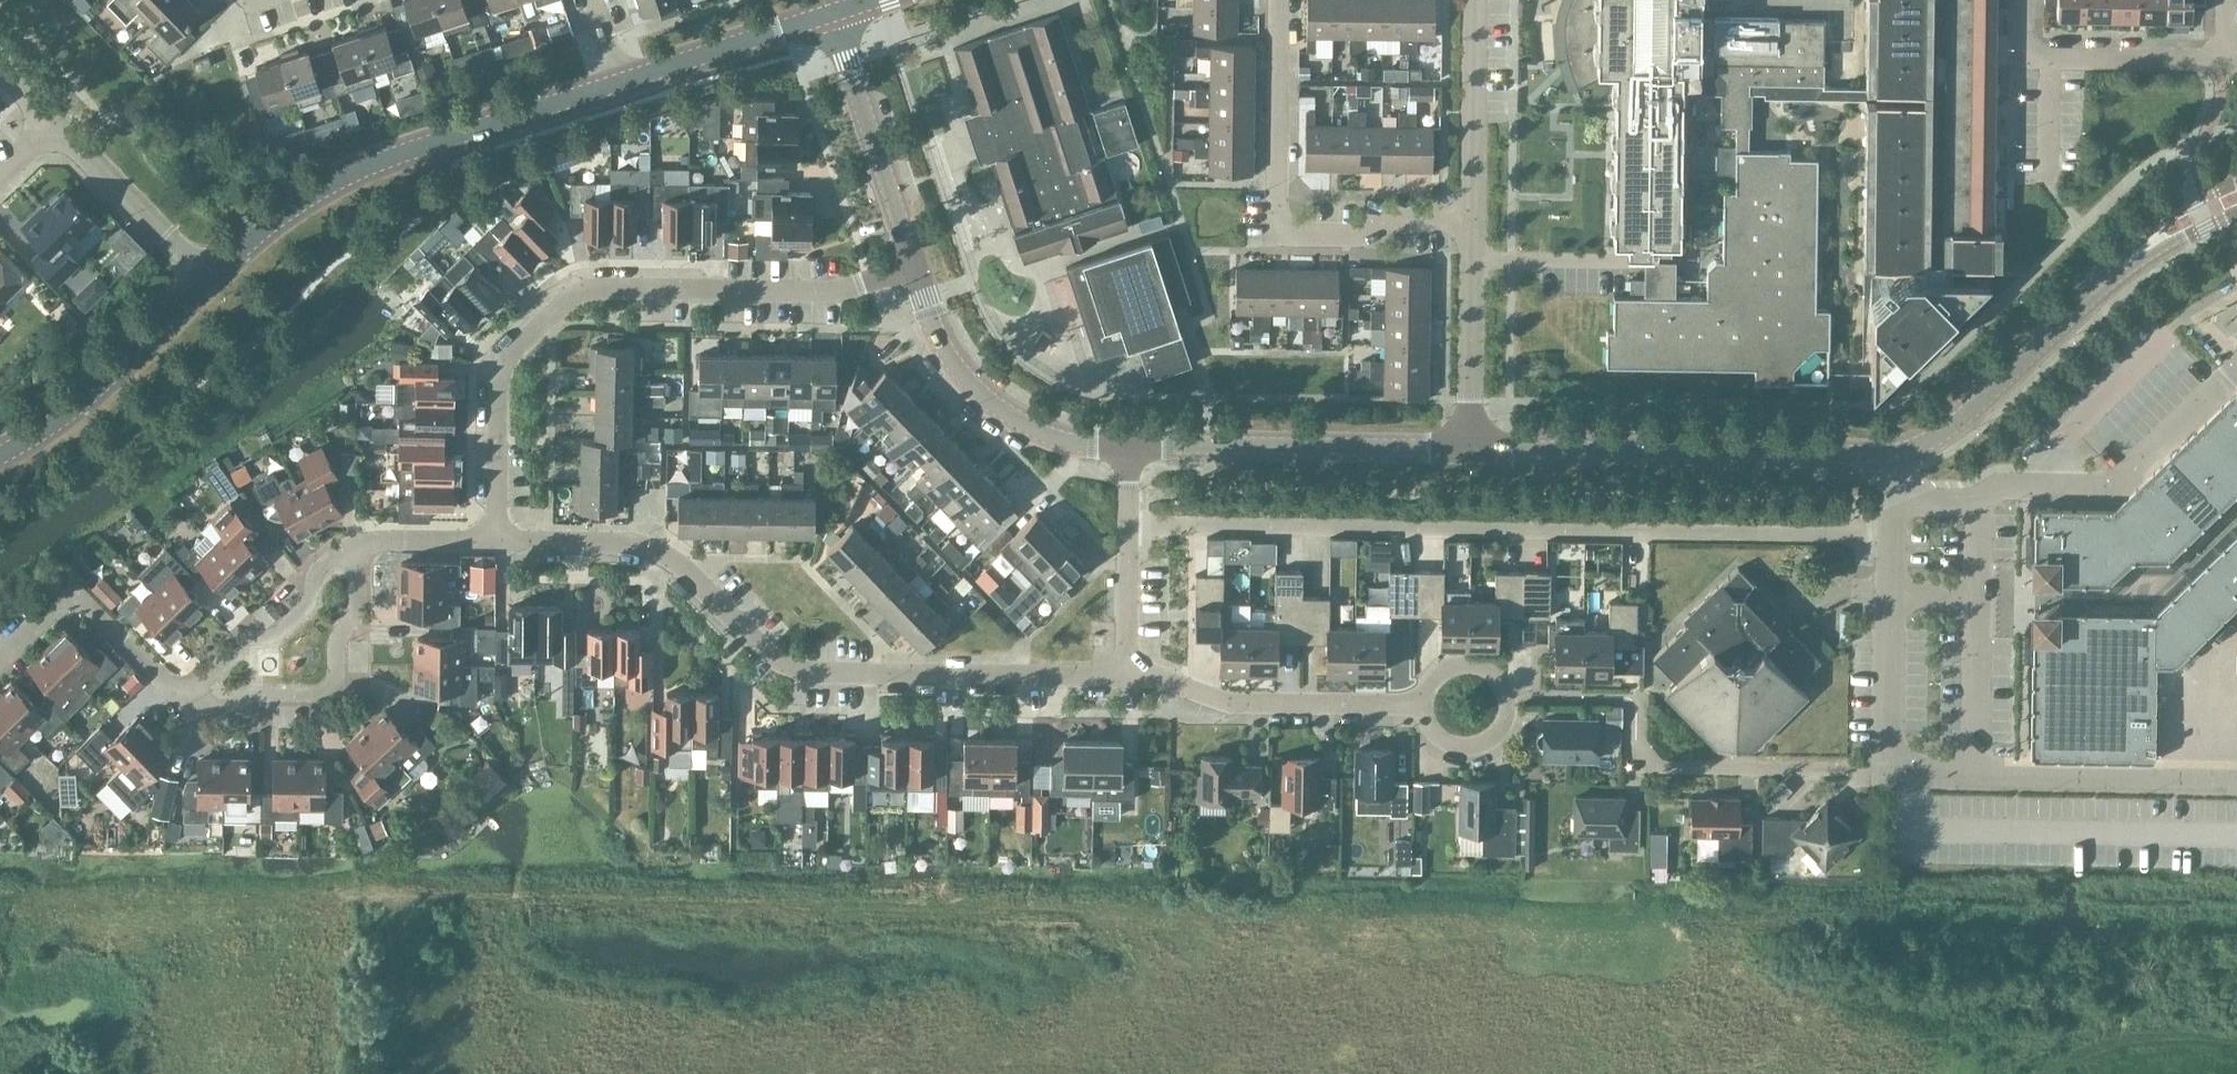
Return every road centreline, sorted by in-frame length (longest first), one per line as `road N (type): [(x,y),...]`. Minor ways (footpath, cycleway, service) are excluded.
road 1 (tertiary): [(1469,448),(1905,450),(1963,417),(2125,263)]
road 2 (residential): [(1127,676),(802,671),(770,655),(659,551),(621,542),(496,541)]
road 3 (residential): [(496,541),(500,373),(514,349),(575,294),(832,291),(912,265)]
road 4 (tertiary): [(208,278),(286,211),(349,173),(621,83)]
road 5 (residential): [(1889,771),(1635,766),(1635,697),(1507,696)]
road 6 (residential): [(1471,220),(1385,219),(1359,234),(1277,234),(1279,0)]
road 7 (tertiary): [(1128,443),(1469,448)]
road 8 (tertiary): [(912,265),(944,349),(990,402),(1064,441),(1128,443)]
road 9 (residential): [(182,700),(220,710),(248,695),(330,688),(336,643),(356,612),(356,543)]
road 10 (residential): [(1422,704),(1230,702),(1152,676),(1127,676)]
road 11 (tertiary): [(0,455),(89,394),(208,278)]
road 12 (tertiary): [(832,12),(912,265)]
road 13 (residential): [(0,659),(71,589),(182,700)]
road 14 (residential): [(356,543),(318,567),(307,605),(280,631),(239,645),(182,700)]
road 15 (residential): [(1127,676),(1128,443)]
road 16 (residential): [(1469,448),(1471,220)]
road 17 (tertiary): [(621,83),(832,12)]
road 18 (residential): [(1471,220),(1474,0)]
road 19 (track): [(2046,1073),(2117,1039),(2236,1044)]
road 20 (residential): [(2226,60),(2050,59)]
road 21 (residential): [(164,234),(52,121)]
road 22 (tertiary): [(2236,181),(2164,215),(2131,244),(2125,263)]
road 23 (residential): [(496,541),(356,543)]
road 24 (residential): [(1422,704),(1434,734),(1469,747),(1501,727),(1507,696)]
road 25 (residential): [(2048,183),(2050,59)]
road 26 (tertiary): [(2125,263),(2142,264),(2236,213)]
road 27 (residential): [(1507,696),(1492,672),(1464,662),(1432,677),(1422,704)]

